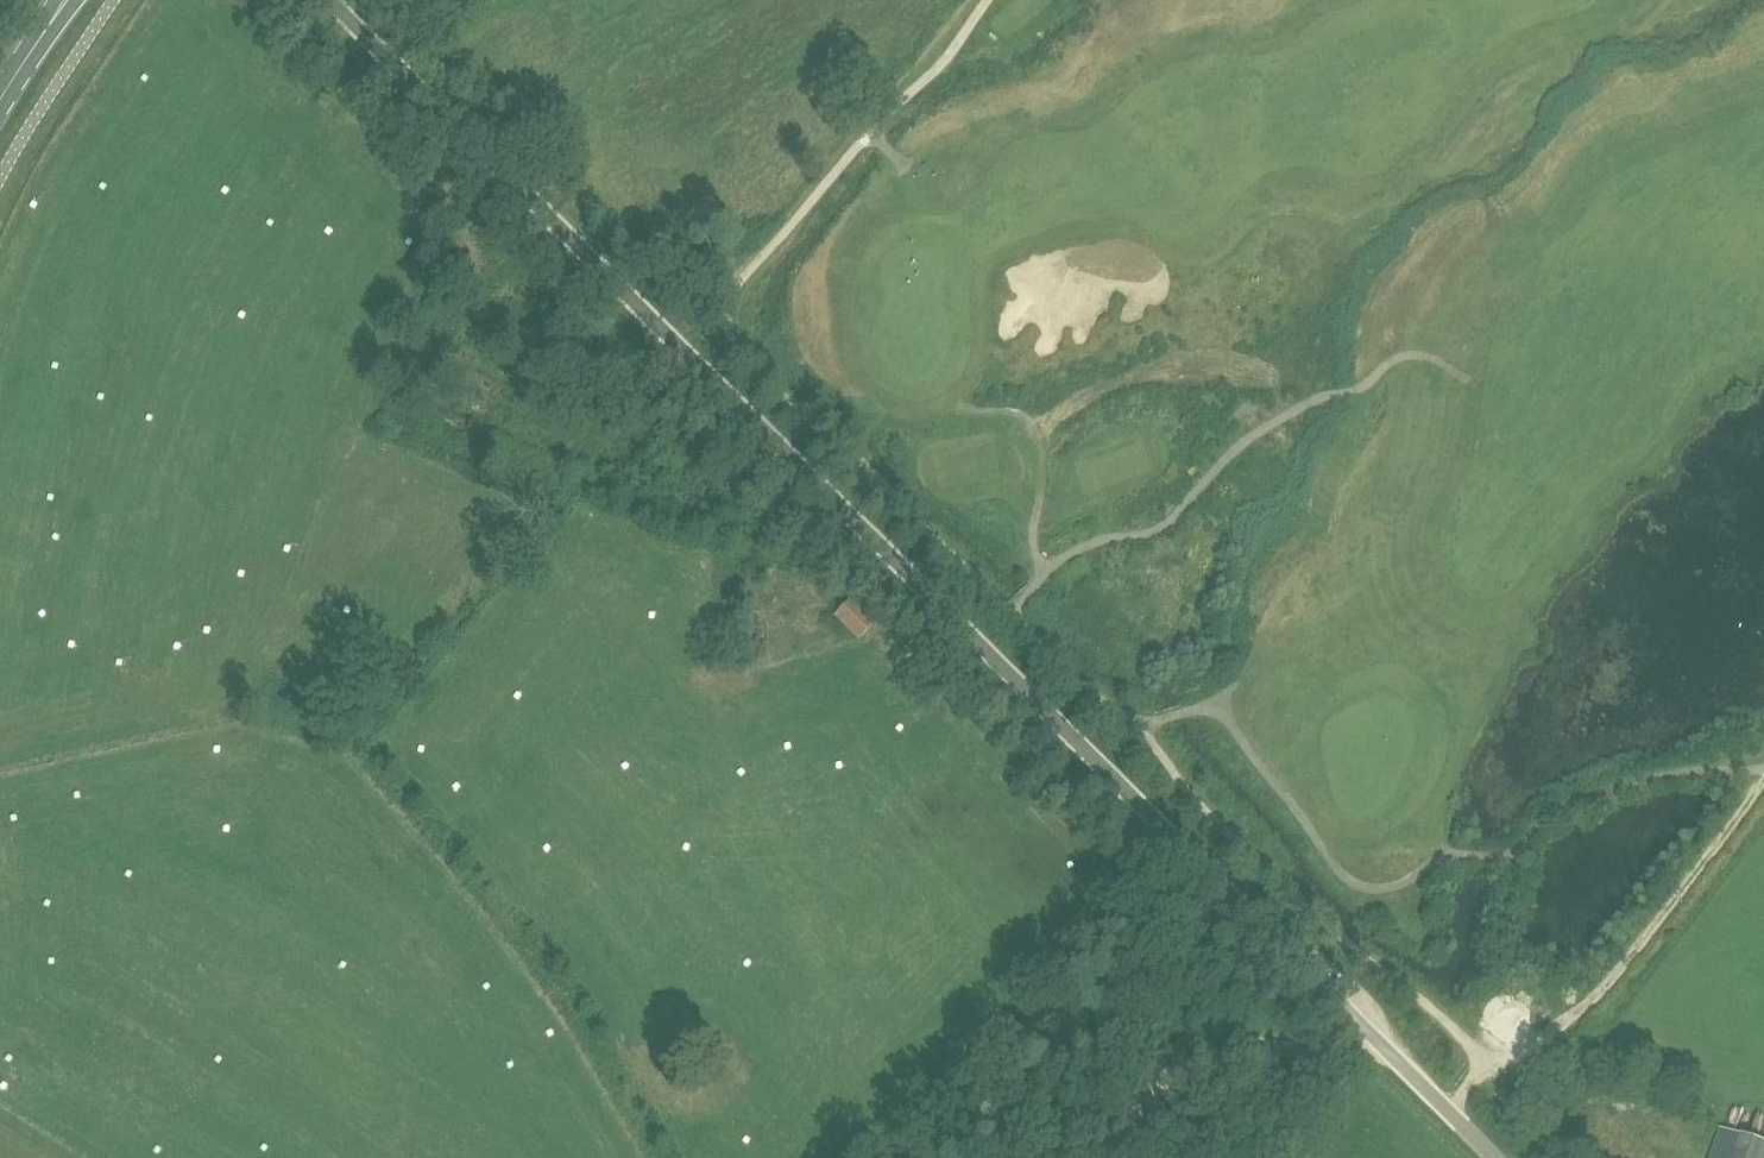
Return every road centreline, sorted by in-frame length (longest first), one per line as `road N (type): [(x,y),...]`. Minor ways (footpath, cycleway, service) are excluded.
road 1 (tertiary): [(1496,1157),(330,0)]
road 2 (track): [(1373,1035),(1339,1054),(1281,1044),(1185,1068),(1144,1094),(1099,1157)]

